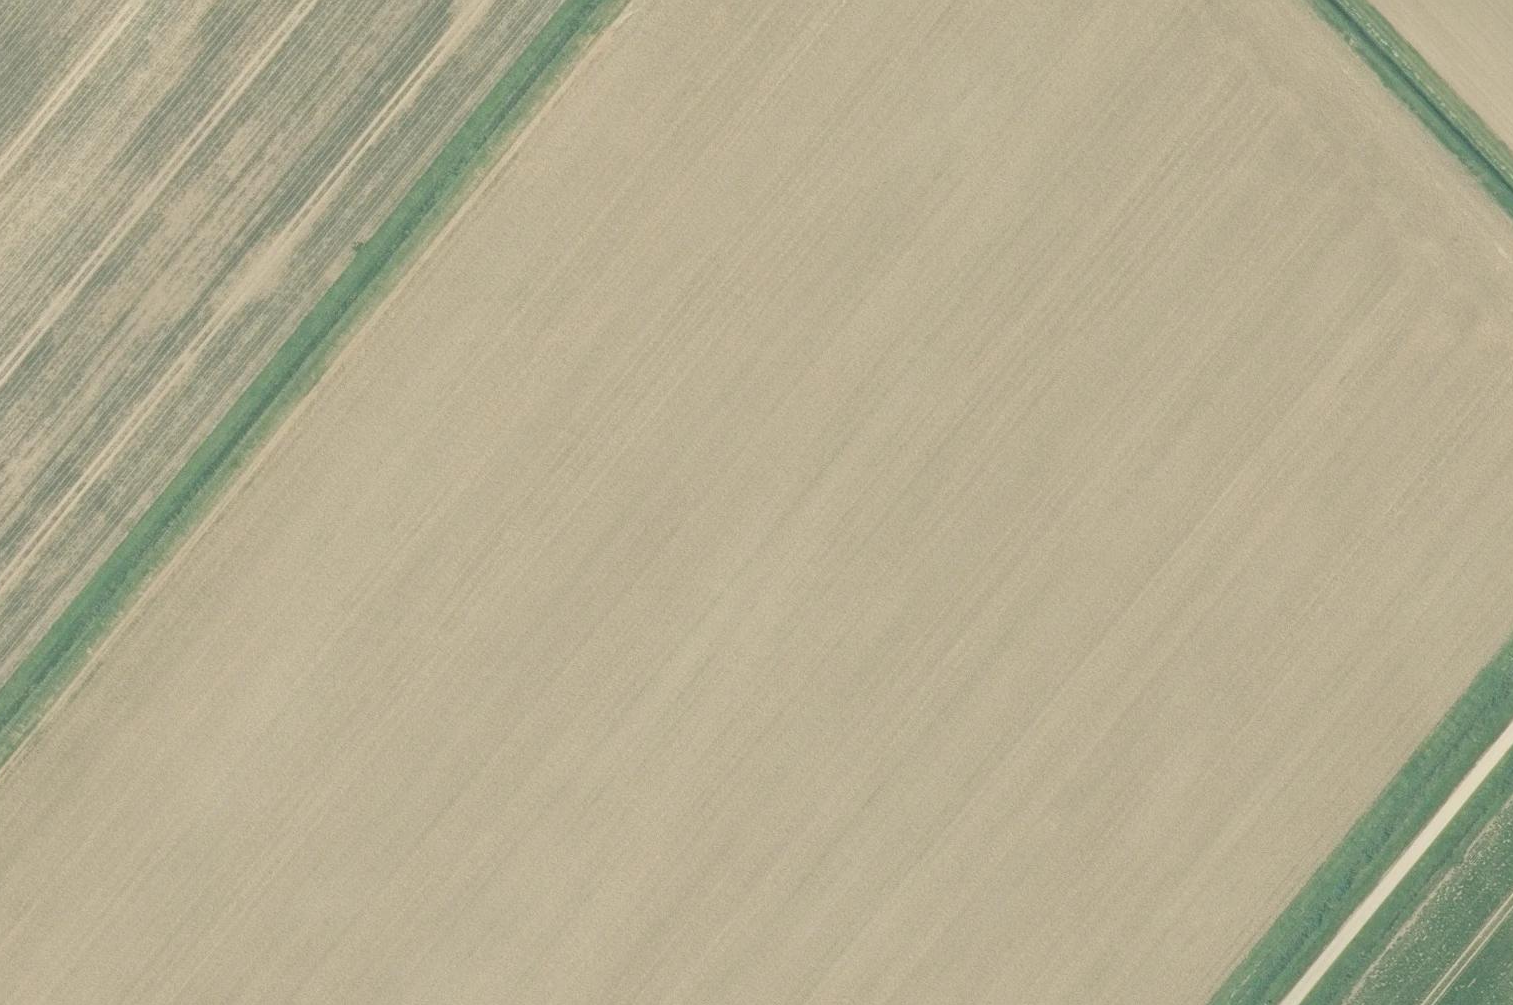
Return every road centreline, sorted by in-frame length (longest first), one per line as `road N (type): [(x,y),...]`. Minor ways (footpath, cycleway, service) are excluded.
road 1 (unclassified): [(1290,1004),(1512,734)]

